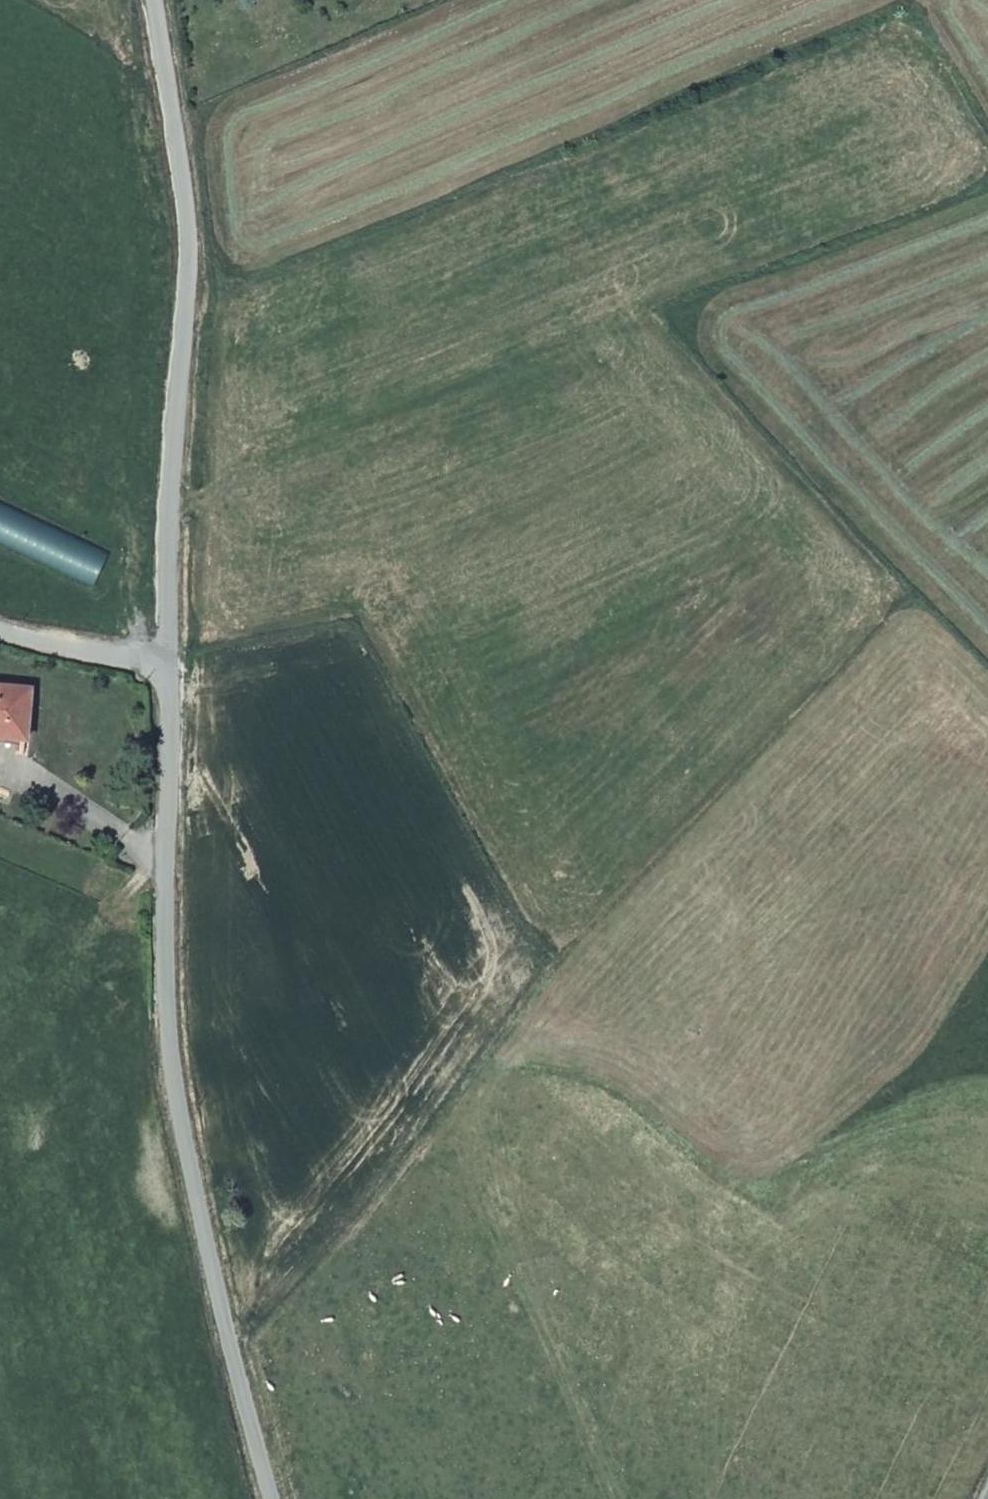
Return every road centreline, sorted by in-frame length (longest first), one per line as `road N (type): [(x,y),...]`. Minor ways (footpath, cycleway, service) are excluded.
road 1 (unclassified): [(270,1498),(172,1078),(162,660)]
road 2 (unclassified): [(162,660),(168,482),(193,283),(155,0)]
road 3 (unclassified): [(162,660),(112,656),(0,628)]

